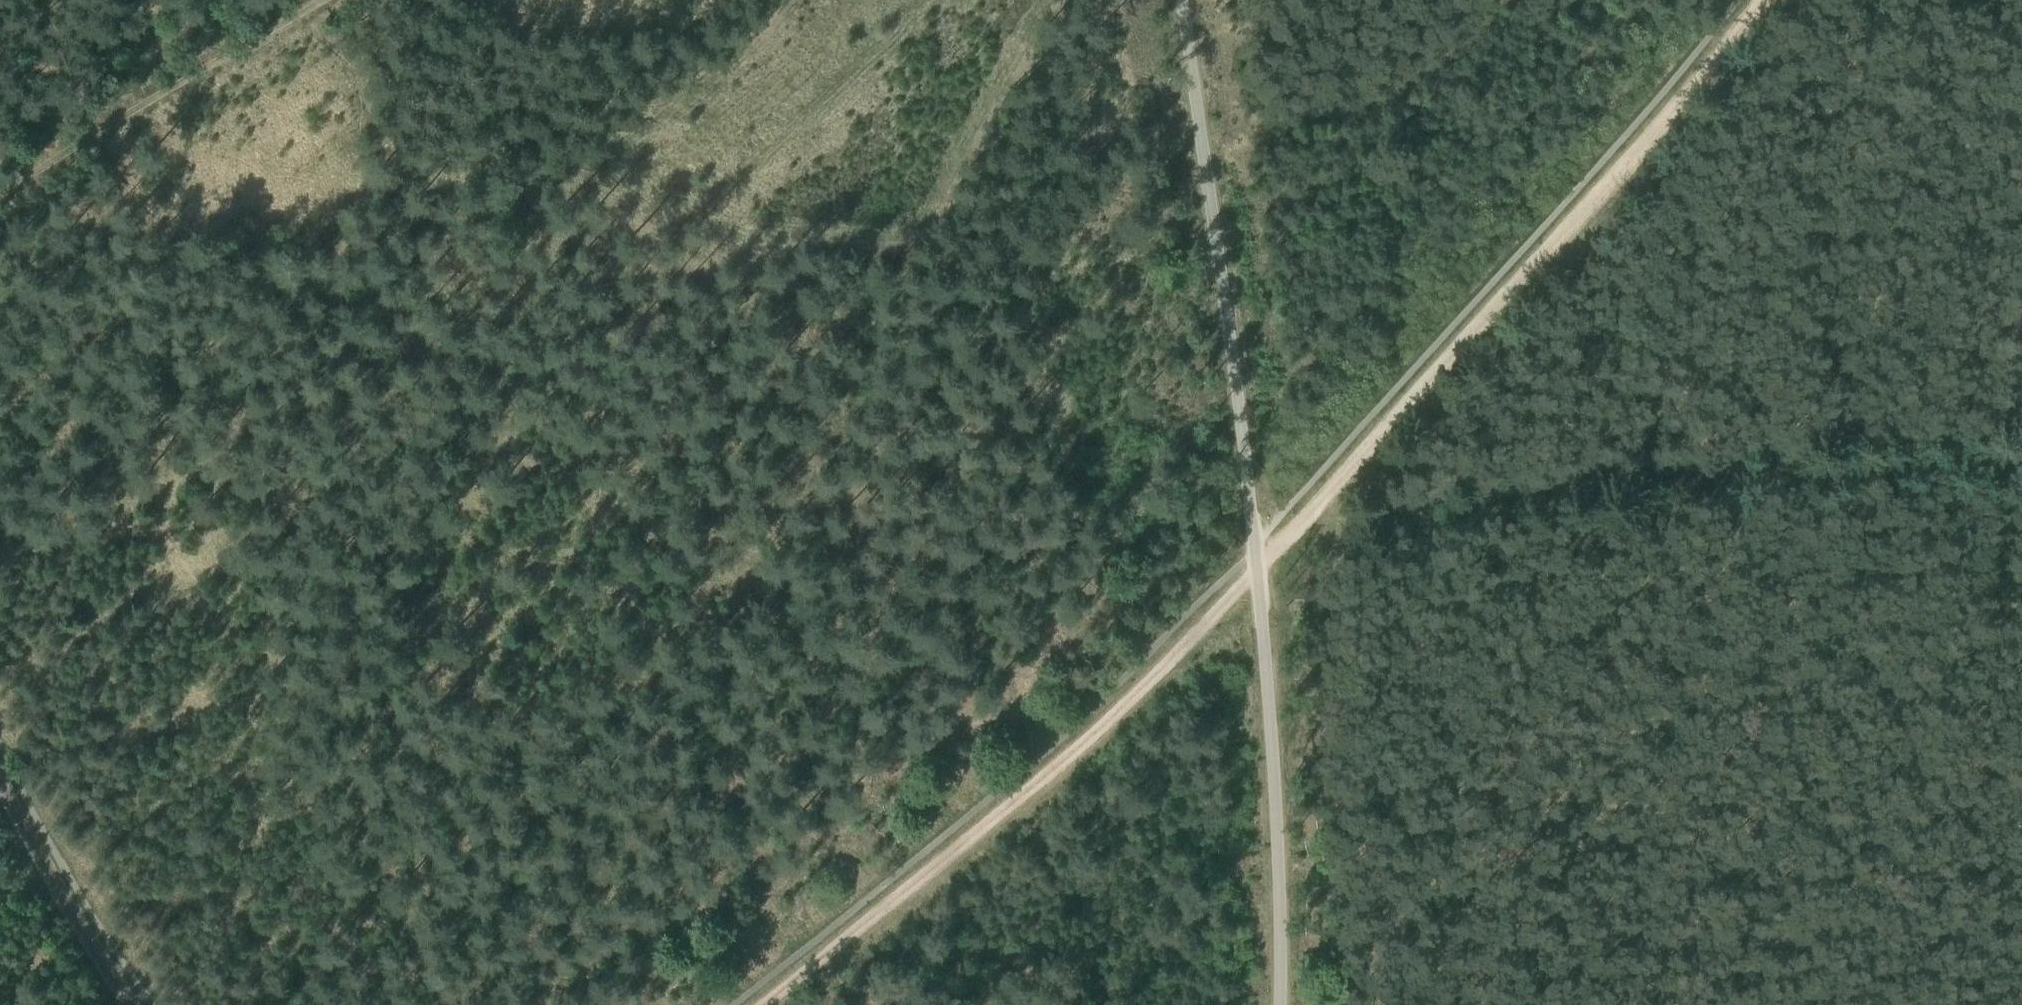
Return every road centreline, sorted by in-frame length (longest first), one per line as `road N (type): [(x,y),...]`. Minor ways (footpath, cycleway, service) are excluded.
road 1 (track): [(1258,571),(1621,174),(1762,0)]
road 2 (track): [(1258,571),(985,827),(764,1004)]
road 3 (track): [(0,776),(69,915),(133,1004)]

